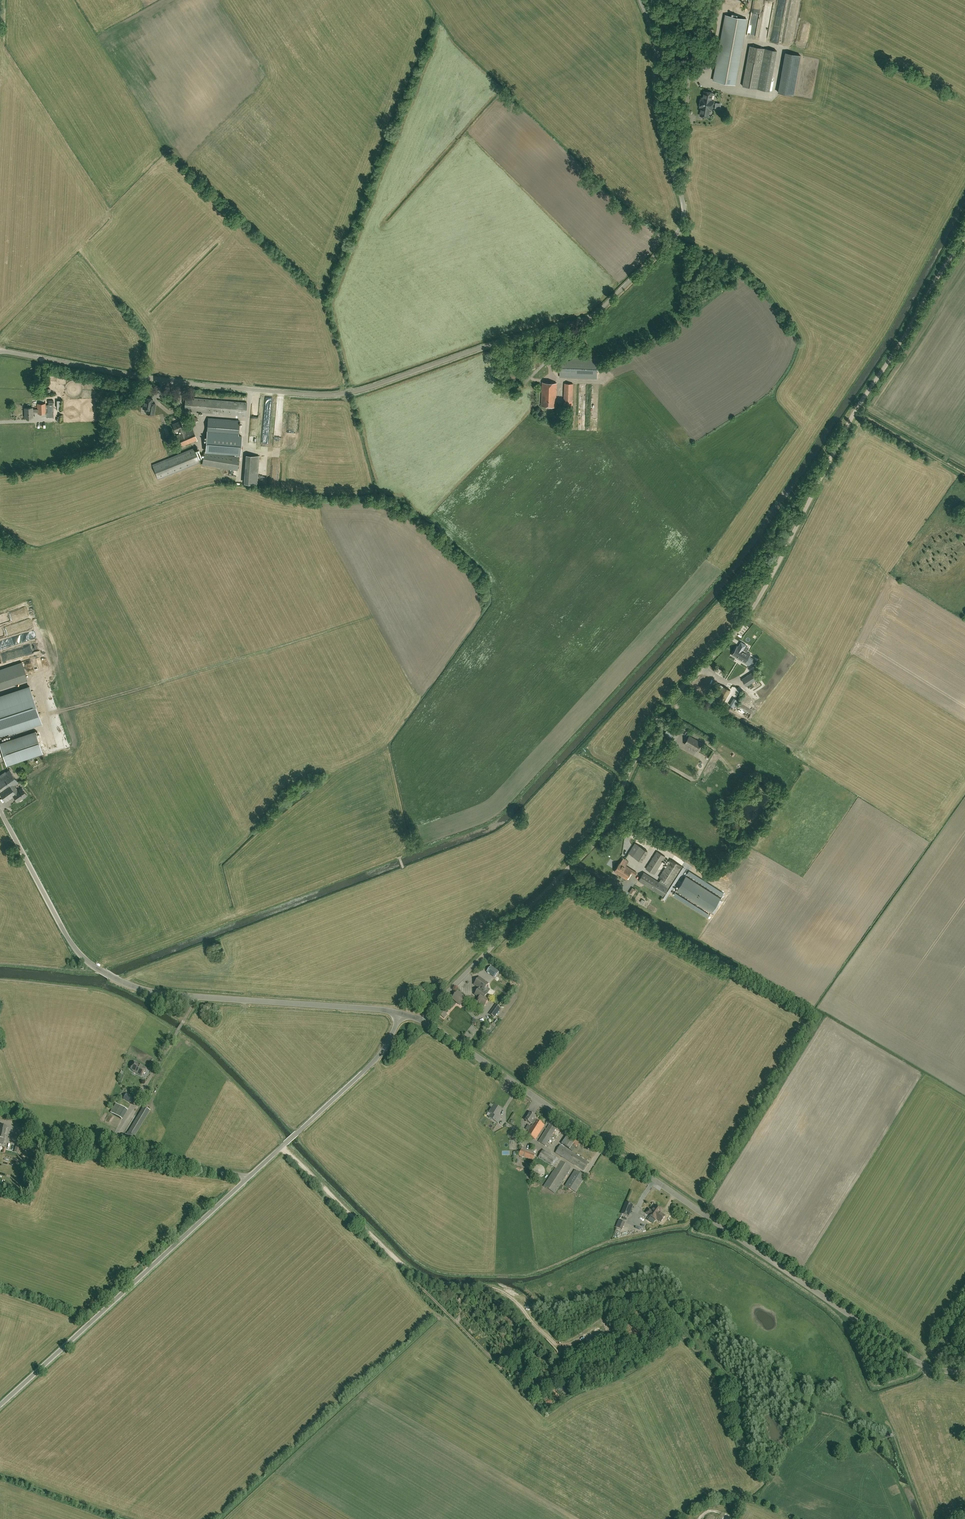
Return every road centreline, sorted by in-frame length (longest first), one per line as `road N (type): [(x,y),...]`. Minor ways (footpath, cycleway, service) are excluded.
road 1 (unclassified): [(0,351),(181,383),(334,394),(590,317),(671,241),(683,216),(661,132),(655,39),(641,0)]
road 2 (unclassified): [(423,1019),(603,831),(655,723),(758,600),(860,404),(964,237)]
road 3 (unclassified): [(964,1375),(923,1366),(423,1019)]
road 4 (unclassified): [(400,1015),(156,993),(117,980),(71,944),(0,809)]
road 5 (unclassified): [(0,1407),(247,1178)]
road 6 (unclassified): [(247,1178),(378,1058),(400,1015)]
road 7 (unclassified): [(247,1178),(32,1139)]

